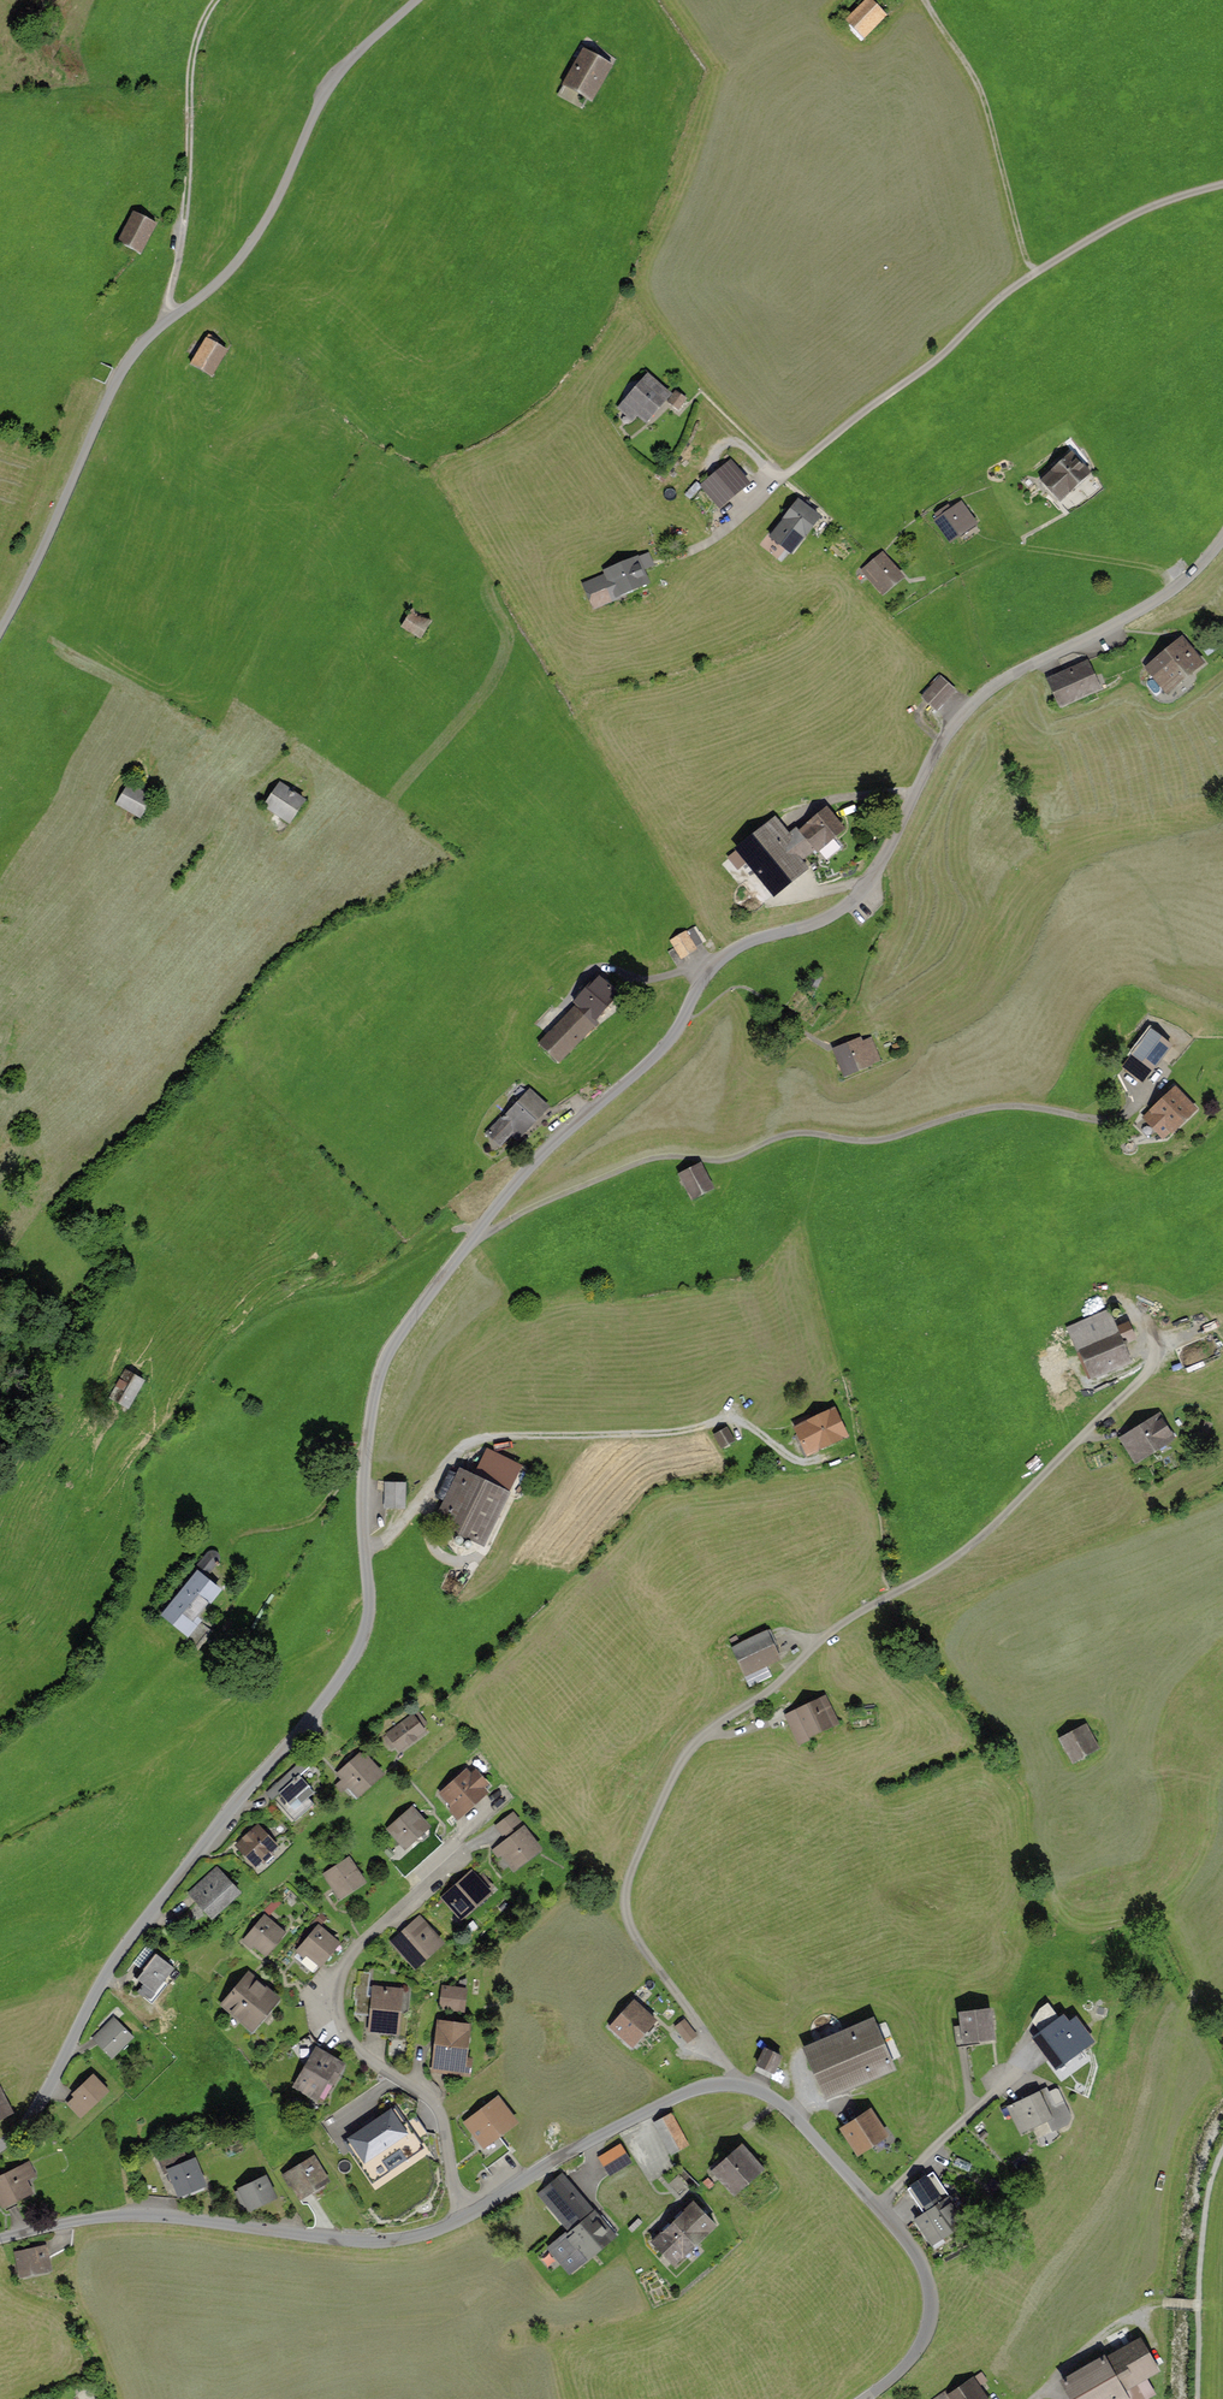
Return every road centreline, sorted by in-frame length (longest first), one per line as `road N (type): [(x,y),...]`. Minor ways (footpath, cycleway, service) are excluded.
road 1 (residential): [(0,2147),(27,2125),(116,1958),(353,1660),(369,1613),(370,1420),(386,1356),(469,1242),(542,1151),(668,1044),(714,964),(750,942),(817,923),(861,892),(932,758),(978,701),(1178,590),(1222,539)]
road 2 (track): [(743,2085),(641,1941),(626,1908),(639,1856),(692,1745),(778,1683),(829,1632),(952,1562),(1147,1376),(1156,1341),(1143,1315),(1120,1304)]
road 3 (unclassified): [(0,628),(127,363),(166,320),(217,285),(262,230),(347,62),(418,0)]
road 4 (track): [(469,1242),(646,1160),(727,1162),(808,1133),(869,1142),(993,1109),(1111,1123),(1139,1110),(1163,1076)]
road 5 (residential): [(866,2398),(901,2371),(928,2332),(927,2279),(908,2242),(761,2091),(729,2084),(687,2092),(576,2148),(466,2216)]
road 6 (track): [(1222,186),(1134,215),(1038,272),(693,554)]
road 7 (residential): [(466,2216),(442,2114),(363,2056),(339,2020),(337,1991),(360,1945),(488,1833)]
road 8 (residential): [(466,2216),(385,2242),(152,2216),(0,2238)]
road 9 (track): [(366,1554),(392,1537),(459,1453),(488,1439),(661,1435),(709,1428),(736,1407)]
road 10 (track): [(166,320),(186,211),(190,69),(212,0)]
road 11 (track): [(1038,272),(1026,257),(986,98),(926,0)]
road 12 (track): [(1053,1930),(1156,1922),(1222,2065)]
road 13 (track): [(1178,590),(1158,569),(1011,546)]

